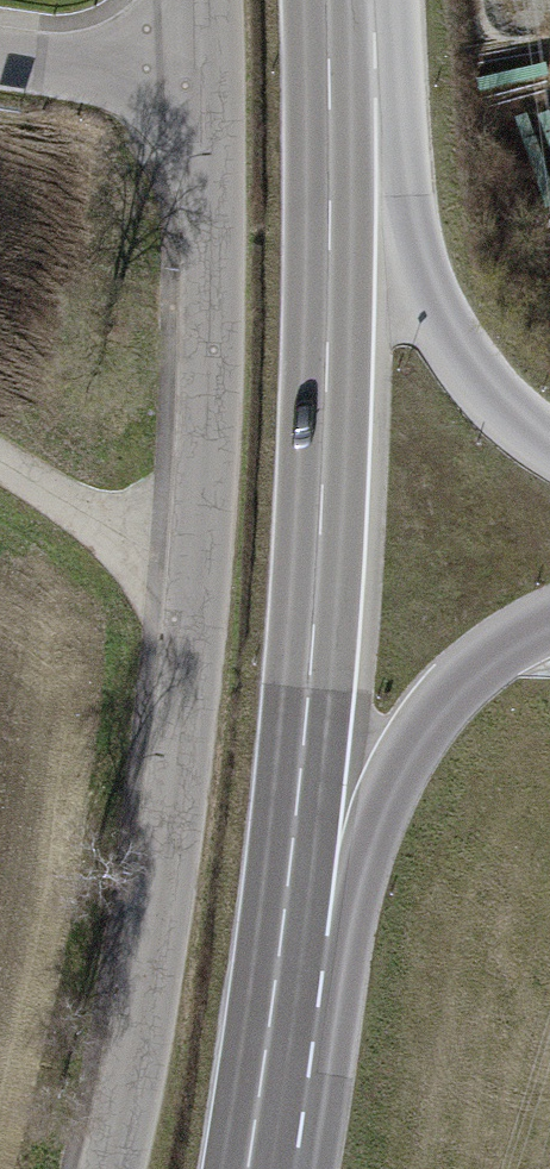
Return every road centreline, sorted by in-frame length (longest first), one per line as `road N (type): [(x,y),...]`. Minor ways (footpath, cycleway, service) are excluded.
road 1 (residential): [(209,66),(197,528),(121,1104),(100,1168)]
road 2 (primary): [(276,976),(312,605),(332,90)]
road 3 (primary): [(276,976),(418,735),(463,680),(549,623)]
road 4 (primary): [(549,446),(485,382),(433,299),(332,90)]
road 5 (residential): [(209,66),(0,57)]
road 6 (primary): [(249,1168),(276,976)]

